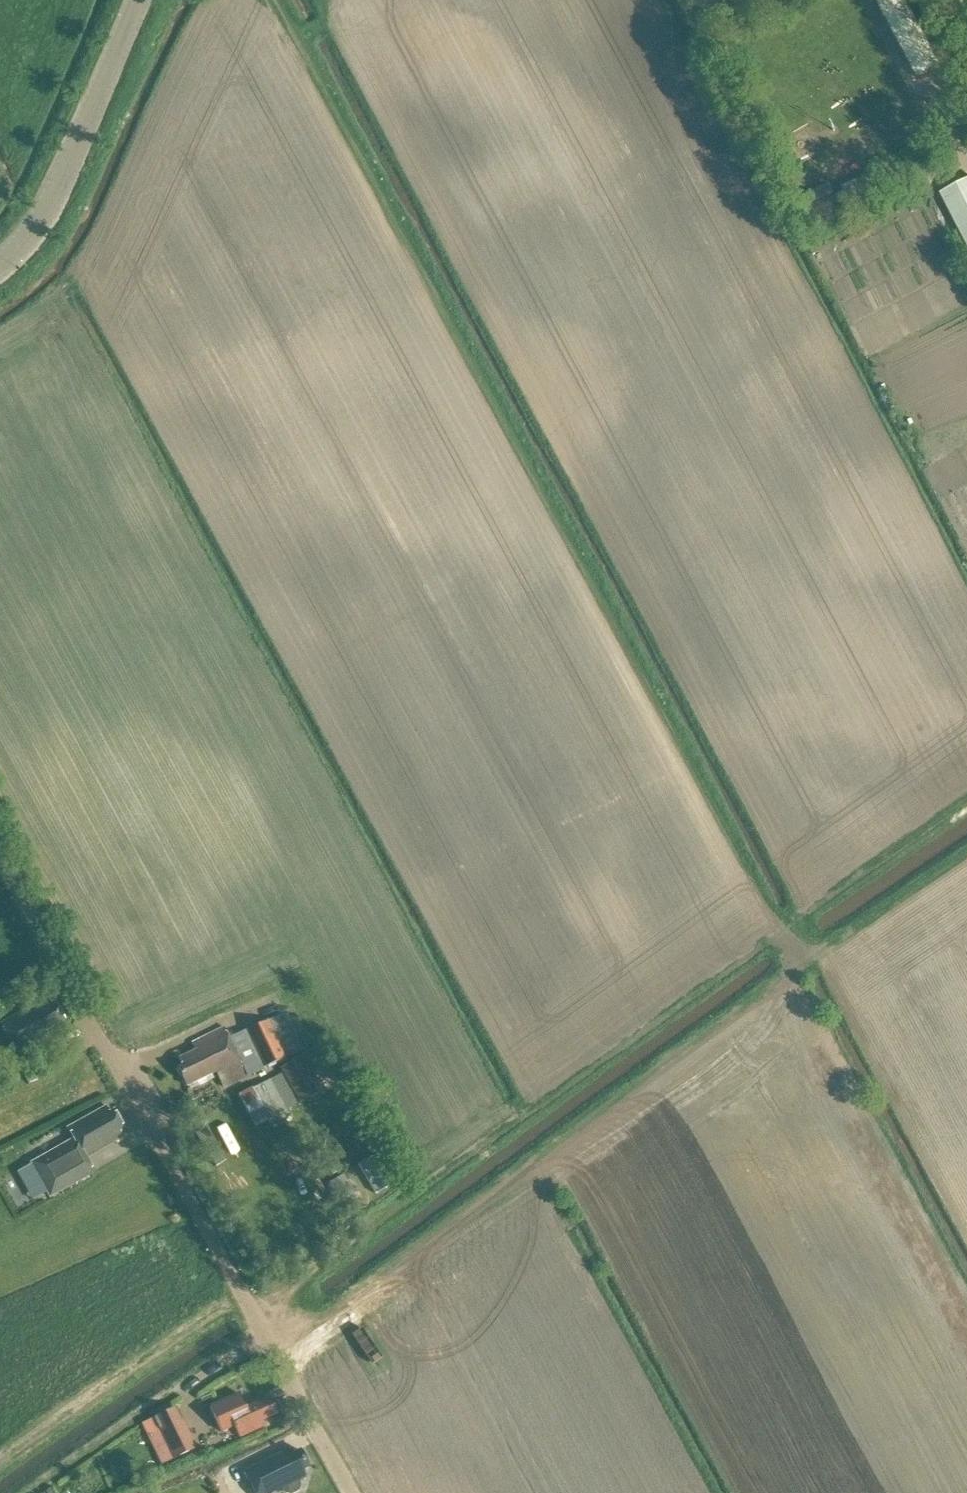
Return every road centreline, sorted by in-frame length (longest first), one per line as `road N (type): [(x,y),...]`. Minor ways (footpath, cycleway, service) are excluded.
road 1 (residential): [(352,1492),(0,860)]
road 2 (tertiary): [(140,0),(55,203),(0,268)]

